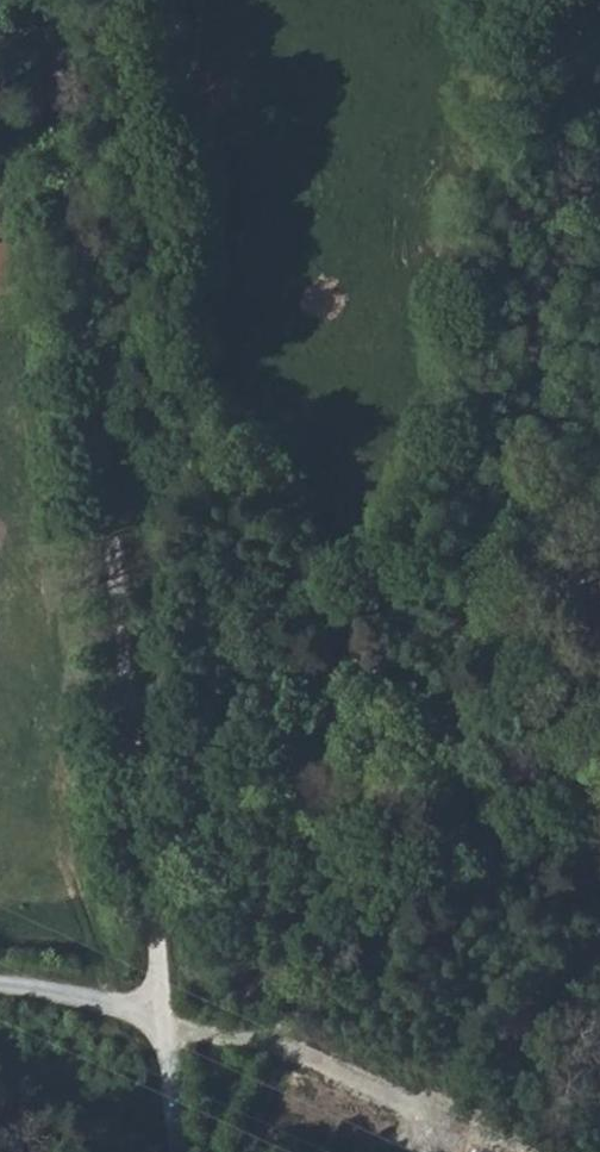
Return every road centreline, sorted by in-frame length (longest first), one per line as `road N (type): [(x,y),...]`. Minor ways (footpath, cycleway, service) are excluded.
road 1 (track): [(85,179),(175,1020)]
road 2 (track): [(499,601),(445,664),(321,857),(274,1041)]
road 3 (track): [(274,1041),(302,1074),(335,1093),(570,1151)]
road 4 (track): [(66,0),(85,179)]
road 5 (track): [(0,987),(93,993),(175,1020)]
road 6 (track): [(599,481),(499,601)]
road 7 (track): [(499,601),(599,708)]
road 8 (track): [(175,1020),(188,1151)]

